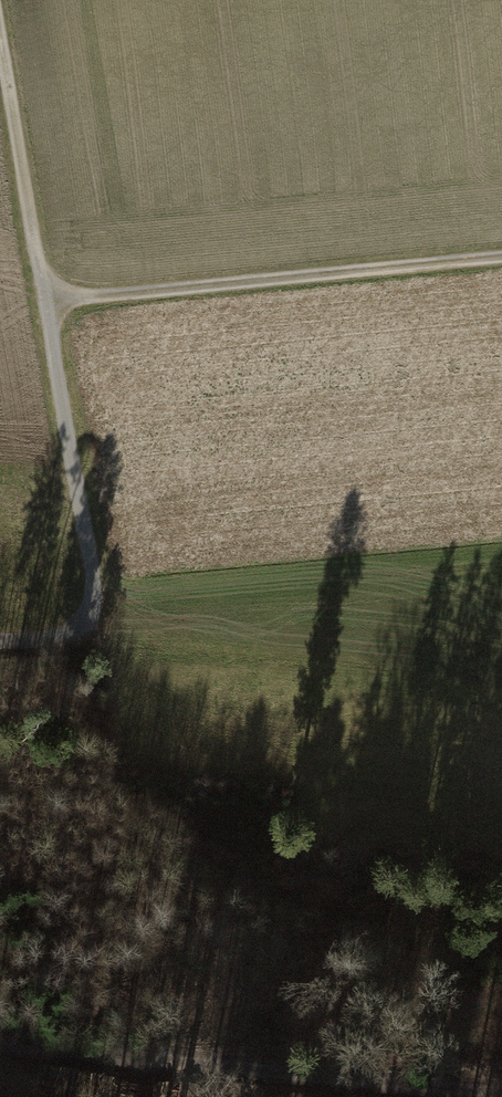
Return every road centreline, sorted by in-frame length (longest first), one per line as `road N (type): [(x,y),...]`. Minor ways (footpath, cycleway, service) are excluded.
road 1 (track): [(0,50),(93,572),(93,611),(62,639),(0,638)]
road 2 (track): [(0,1047),(501,1090)]
road 3 (track): [(44,302),(501,255)]

